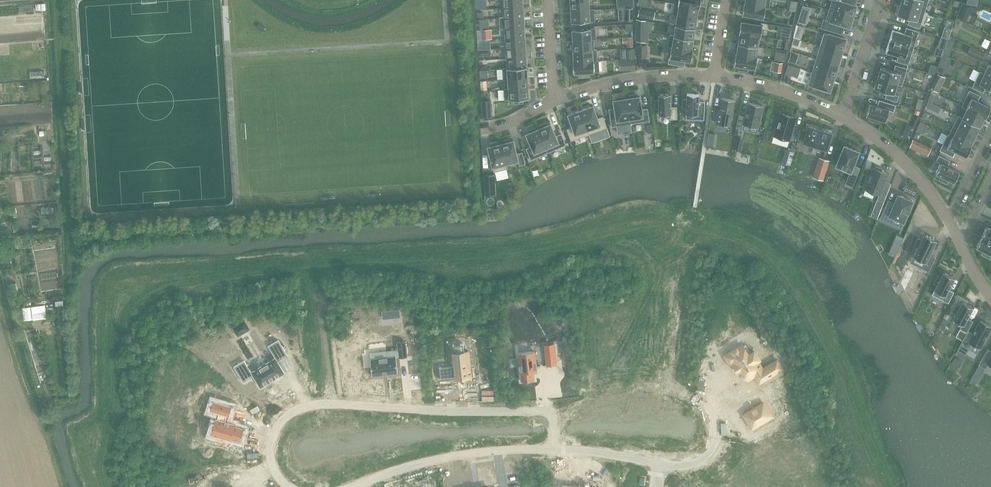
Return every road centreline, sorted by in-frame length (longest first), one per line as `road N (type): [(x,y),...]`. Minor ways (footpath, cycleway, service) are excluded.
road 1 (residential): [(555,450),(555,424),(541,411),(327,405),(295,413),(276,434),(272,461),(290,486)]
road 2 (residential): [(554,101),(624,80),(714,77)]
road 3 (residential): [(356,486),(439,459),(501,450)]
road 4 (residential): [(843,117),(902,161),(948,221)]
road 5 (residential): [(659,465),(696,463),(715,442),(705,405),(674,392)]
road 6 (residential): [(714,77),(780,91),(843,117)]
road 7 (residential): [(843,117),(880,0)]

